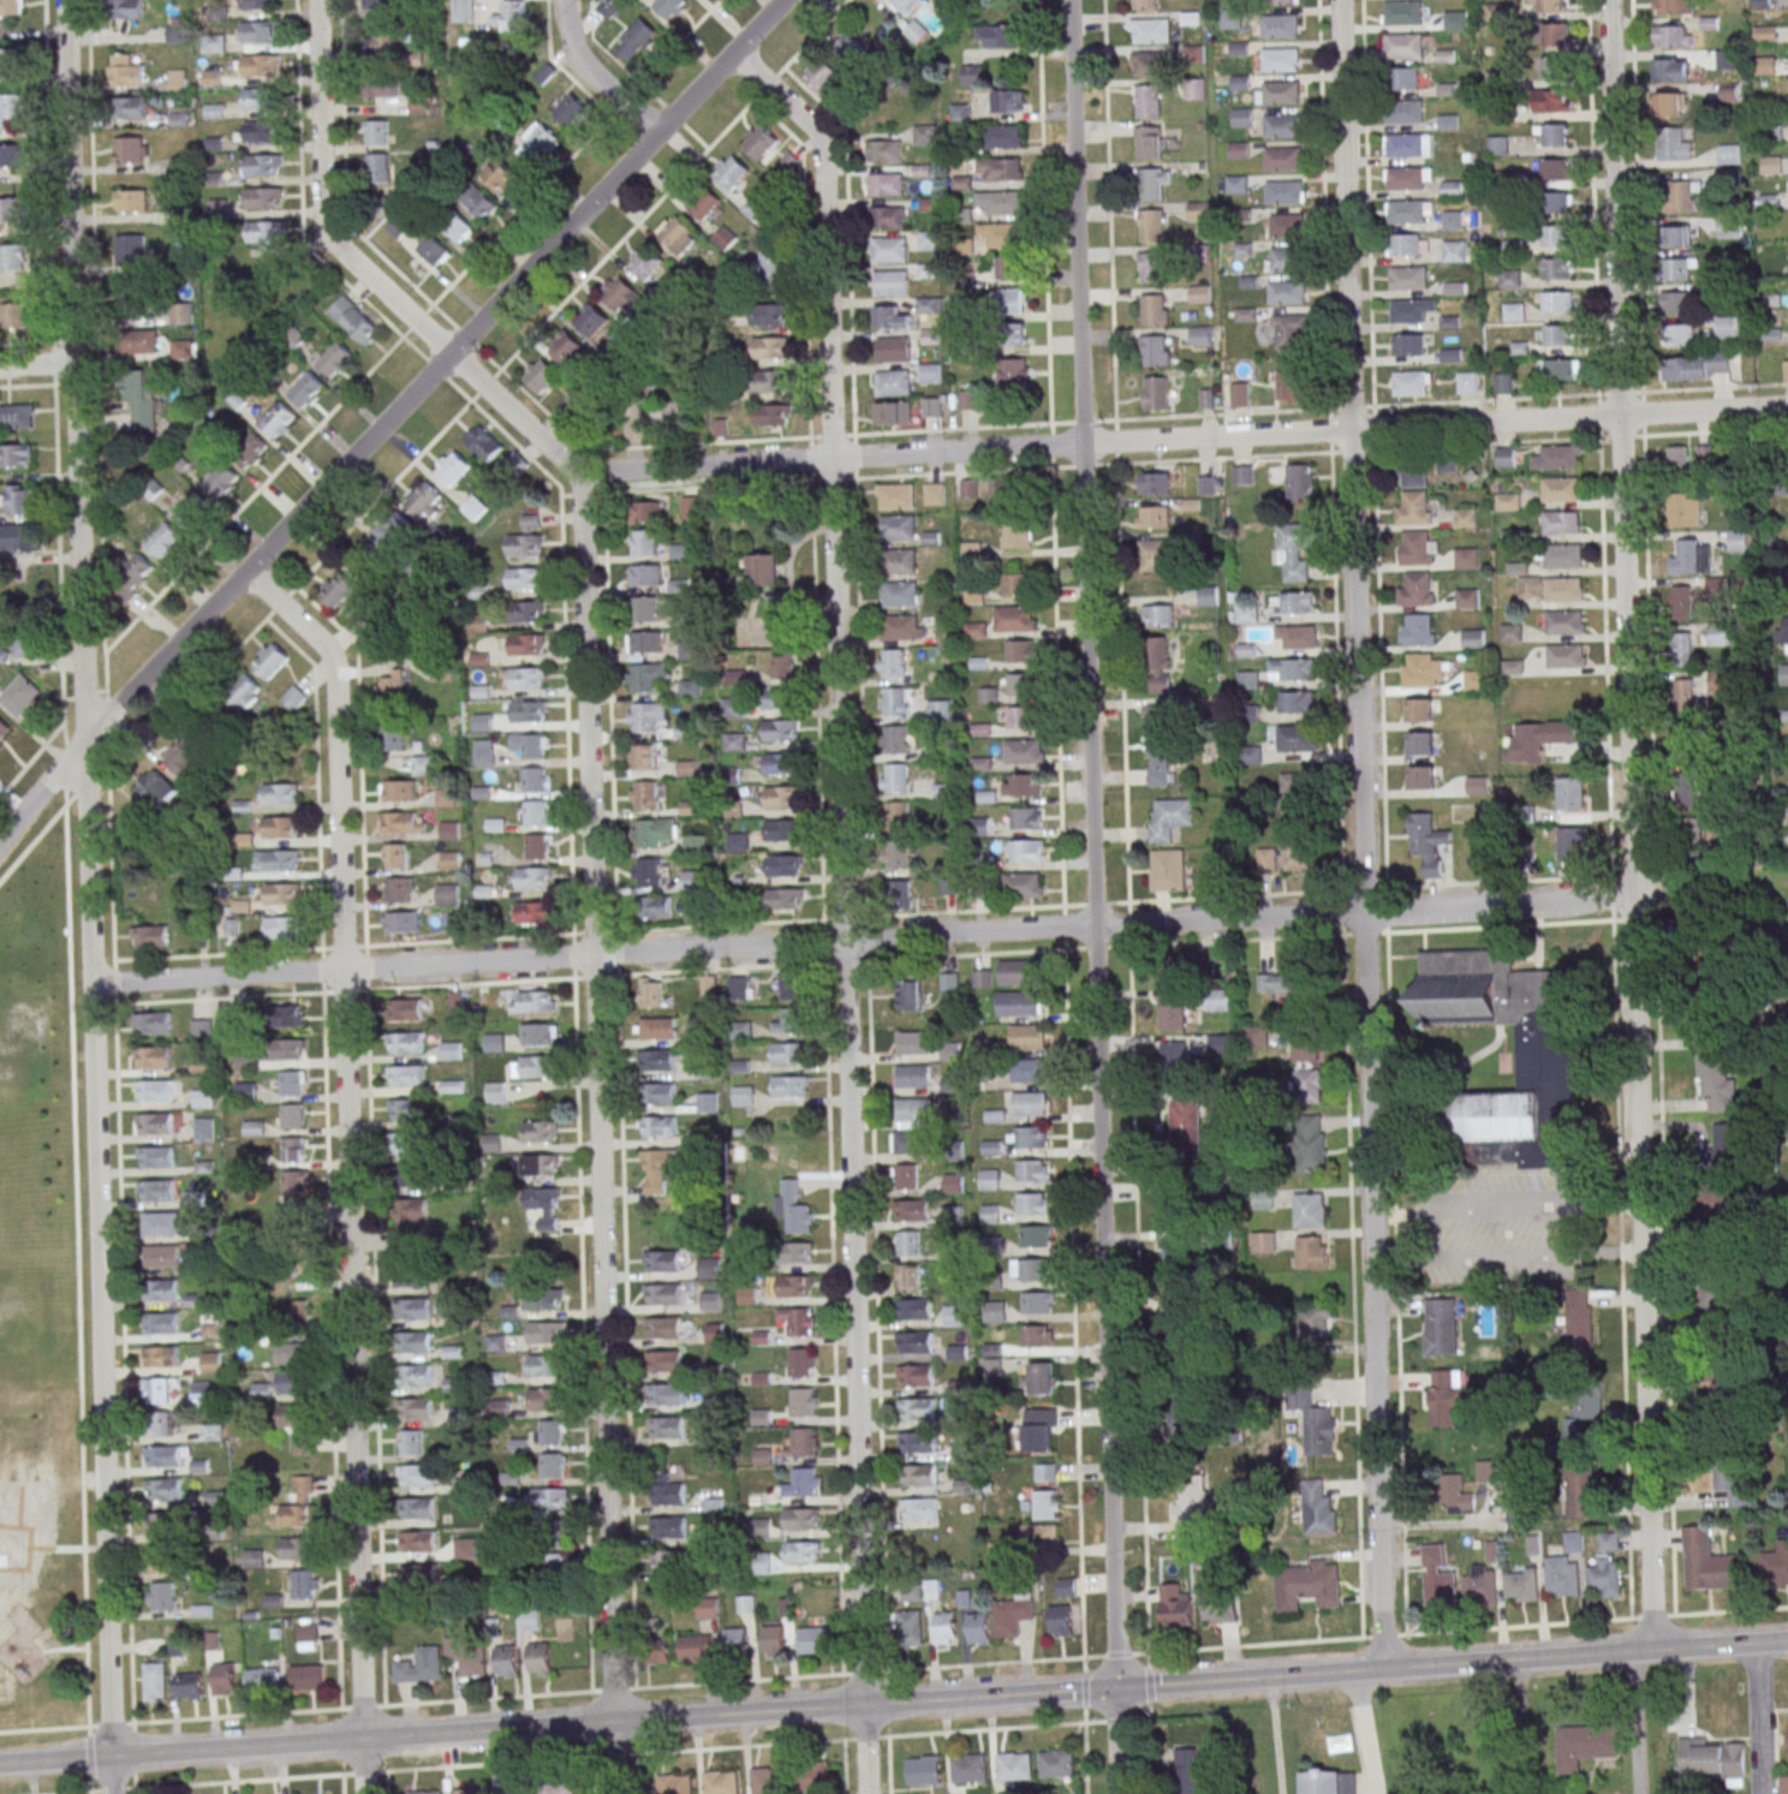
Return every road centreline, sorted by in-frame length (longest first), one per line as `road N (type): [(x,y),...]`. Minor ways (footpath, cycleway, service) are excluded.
road 1 (residential): [(114,1793),(66,0)]
road 2 (residential): [(1118,1793),(1071,0)]
road 3 (tertiary): [(1787,1639),(0,1763)]
road 4 (residential): [(868,1793),(823,155),(817,133),(733,52)]
road 5 (residential): [(1387,1669),(1340,0)]
road 6 (residential): [(1652,1650),(1608,0)]
road 7 (residential): [(1634,896),(94,984)]
road 8 (residential): [(1787,406),(583,473),(449,353)]
road 9 (residential): [(617,1793),(583,473)]
road 10 (residential): [(366,1793),(333,666),(244,571)]
road 11 (residential): [(782,0),(0,839)]
road 12 (residential): [(449,353),(324,233),(316,0)]
road 13 (residential): [(658,131),(585,67),(567,30),(565,0)]

